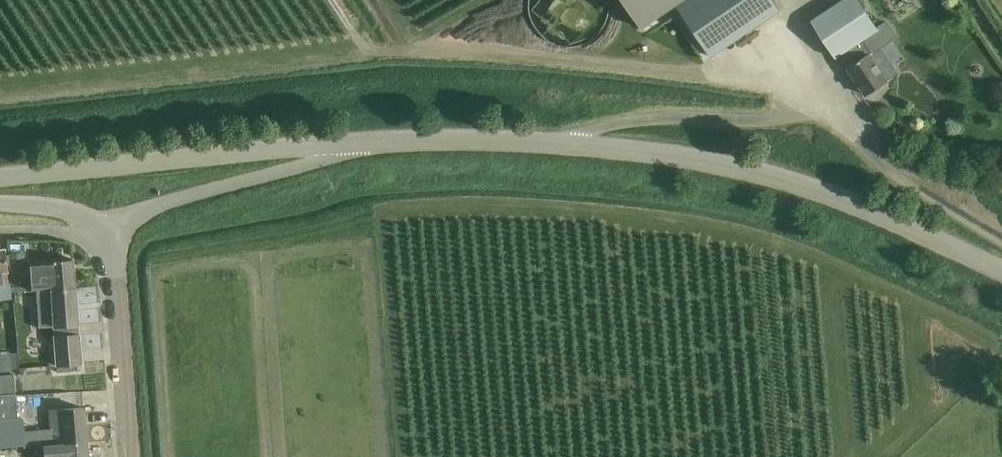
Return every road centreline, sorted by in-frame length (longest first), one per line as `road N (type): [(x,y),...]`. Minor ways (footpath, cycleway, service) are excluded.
road 1 (tertiary): [(1001,271),(862,207),(705,161),(520,141),(342,142)]
road 2 (tertiary): [(342,142),(0,178)]
road 3 (residential): [(133,456),(116,235)]
road 4 (unclassified): [(160,204),(326,160),(341,154),(342,142)]
road 5 (residential): [(116,235),(74,215),(0,204)]

